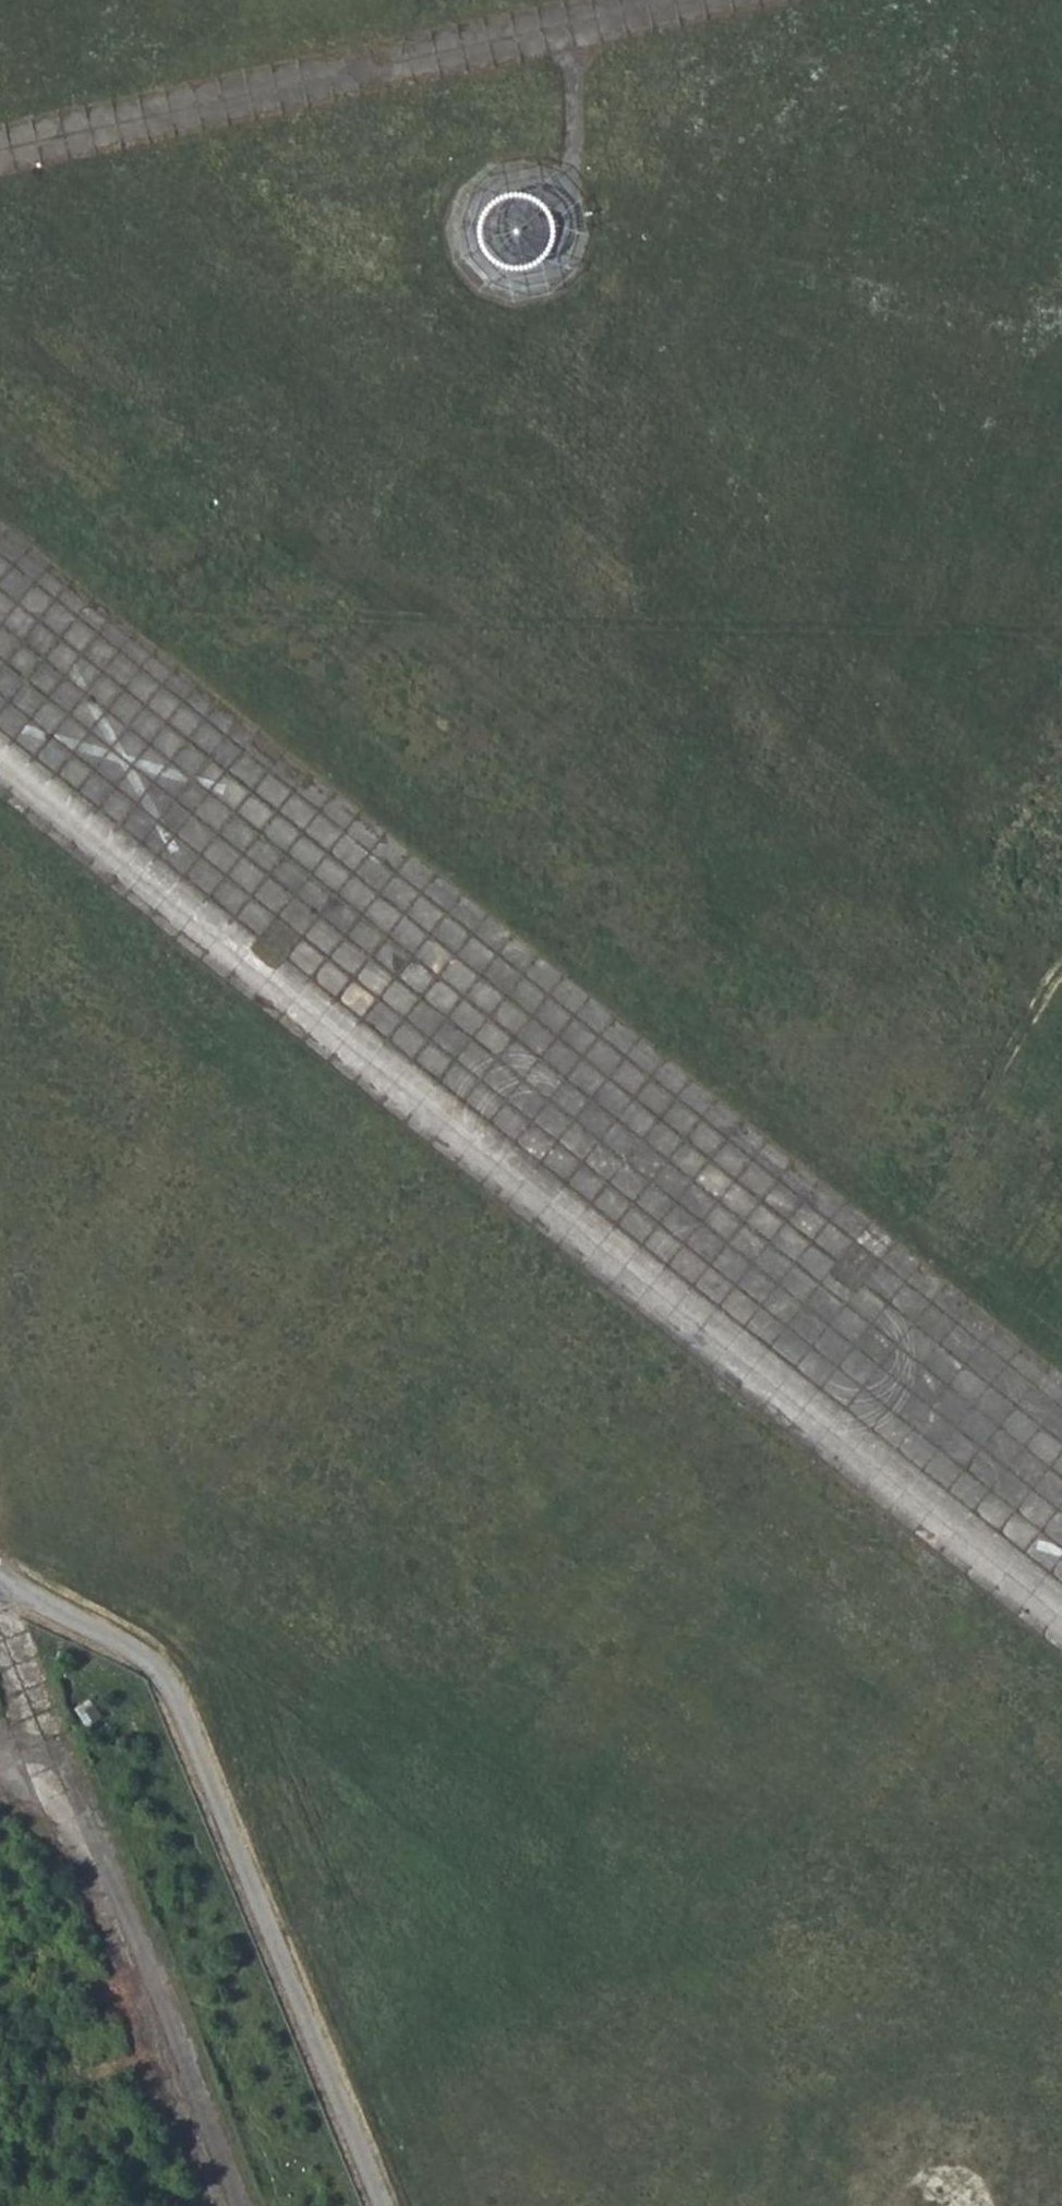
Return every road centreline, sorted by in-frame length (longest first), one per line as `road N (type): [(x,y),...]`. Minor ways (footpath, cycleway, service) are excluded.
road 1 (unclassified): [(724,0),(0,165)]
road 2 (unclassified): [(229,2205),(73,1802),(0,1775)]

